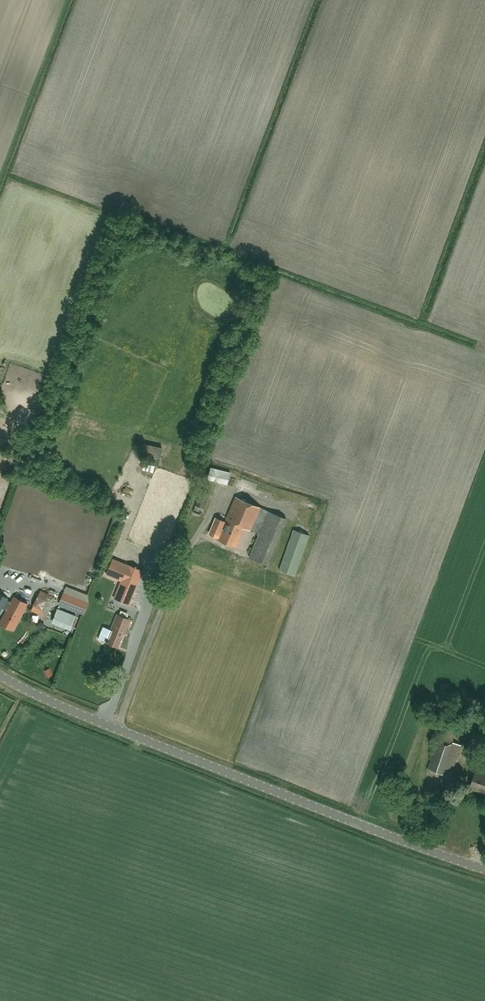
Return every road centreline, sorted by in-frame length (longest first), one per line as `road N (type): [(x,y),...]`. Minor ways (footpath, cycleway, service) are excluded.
road 1 (tertiary): [(0,667),(116,722),(484,865)]

